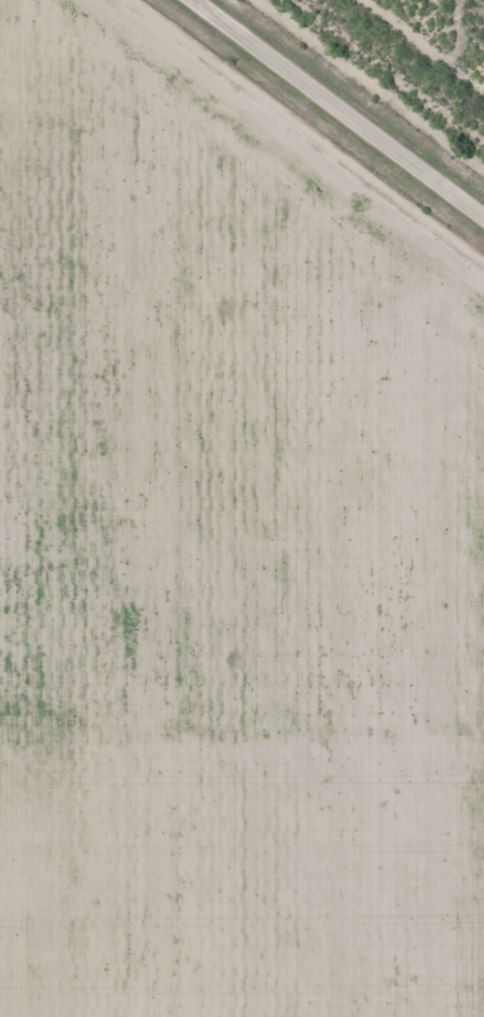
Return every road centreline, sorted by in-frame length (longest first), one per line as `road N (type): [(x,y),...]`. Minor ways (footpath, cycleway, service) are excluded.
road 1 (secondary): [(483,209),(205,0)]

